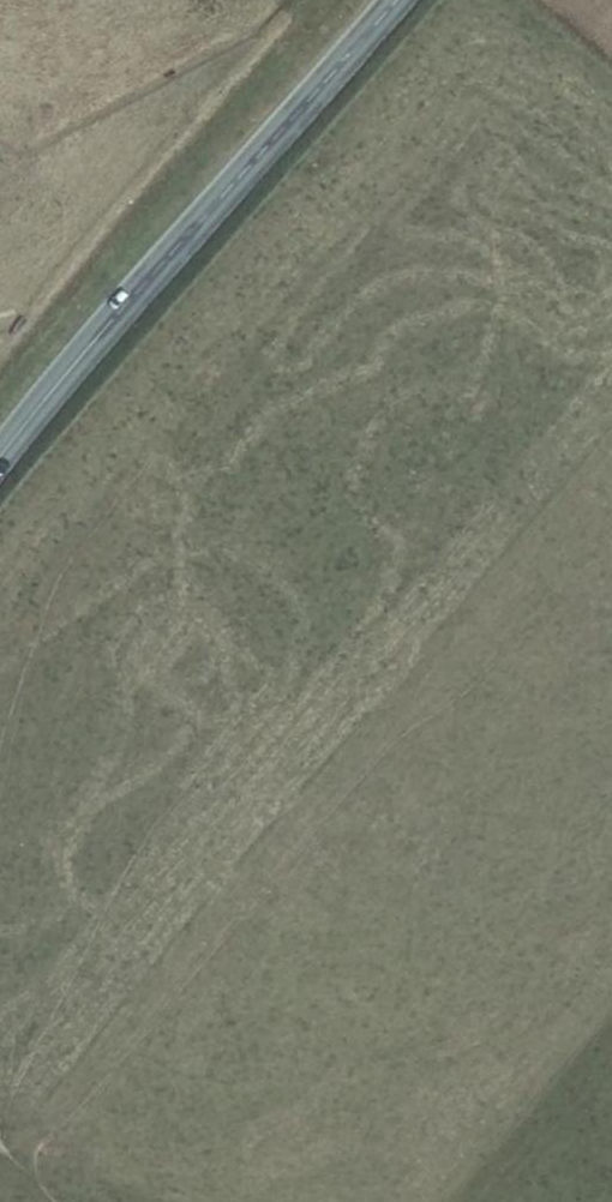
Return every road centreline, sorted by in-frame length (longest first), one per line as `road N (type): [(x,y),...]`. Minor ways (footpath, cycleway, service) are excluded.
road 1 (tertiary): [(393,0),(204,202),(0,463)]

